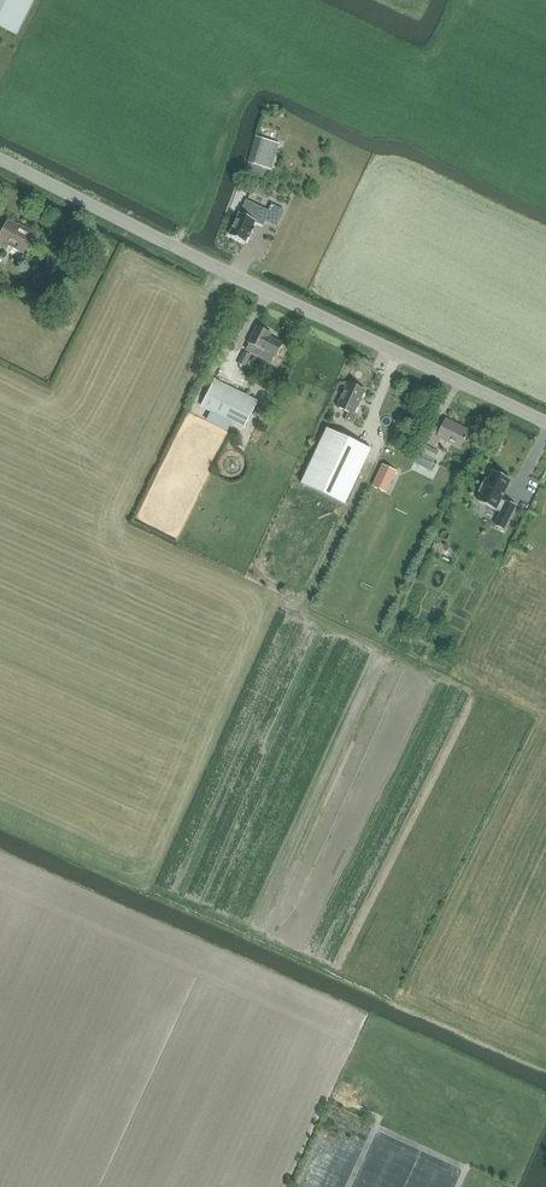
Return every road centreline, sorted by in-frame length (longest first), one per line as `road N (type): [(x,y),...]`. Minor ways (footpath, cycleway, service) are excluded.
road 1 (unclassified): [(545,423),(0,158)]

